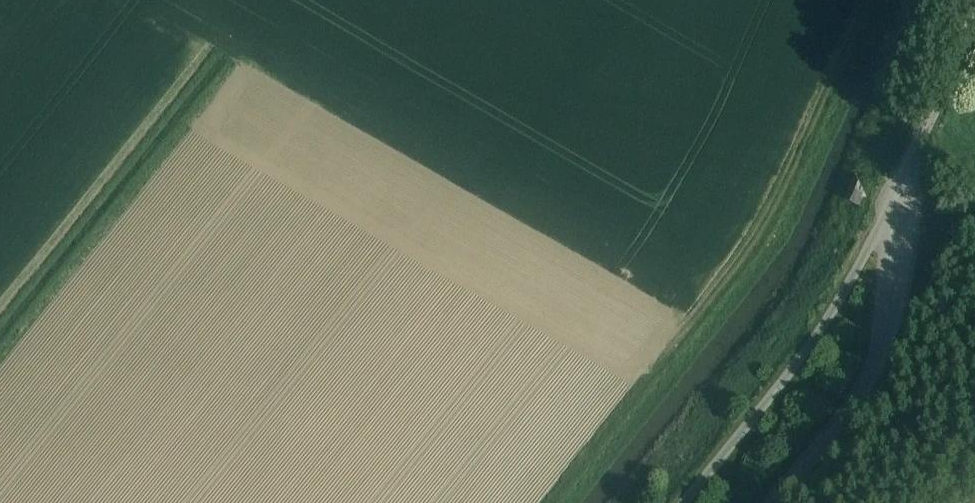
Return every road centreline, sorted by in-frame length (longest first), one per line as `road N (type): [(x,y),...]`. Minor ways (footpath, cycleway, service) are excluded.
road 1 (unclassified): [(684,502),(818,338),(895,191)]
road 2 (unclassified): [(772,502),(881,357),(901,221),(895,191)]
road 3 (unclassified): [(895,191),(974,3)]

